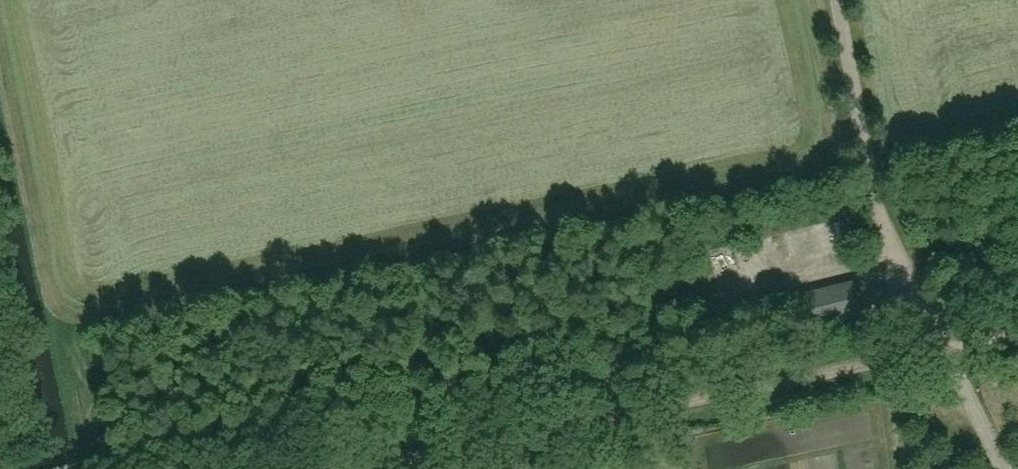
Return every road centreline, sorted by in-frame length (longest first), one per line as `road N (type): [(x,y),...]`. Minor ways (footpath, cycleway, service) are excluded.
road 1 (track): [(1017,336),(362,468)]
road 2 (unclassified): [(840,0),(882,218),(949,350)]
road 3 (track): [(30,468),(0,326)]

